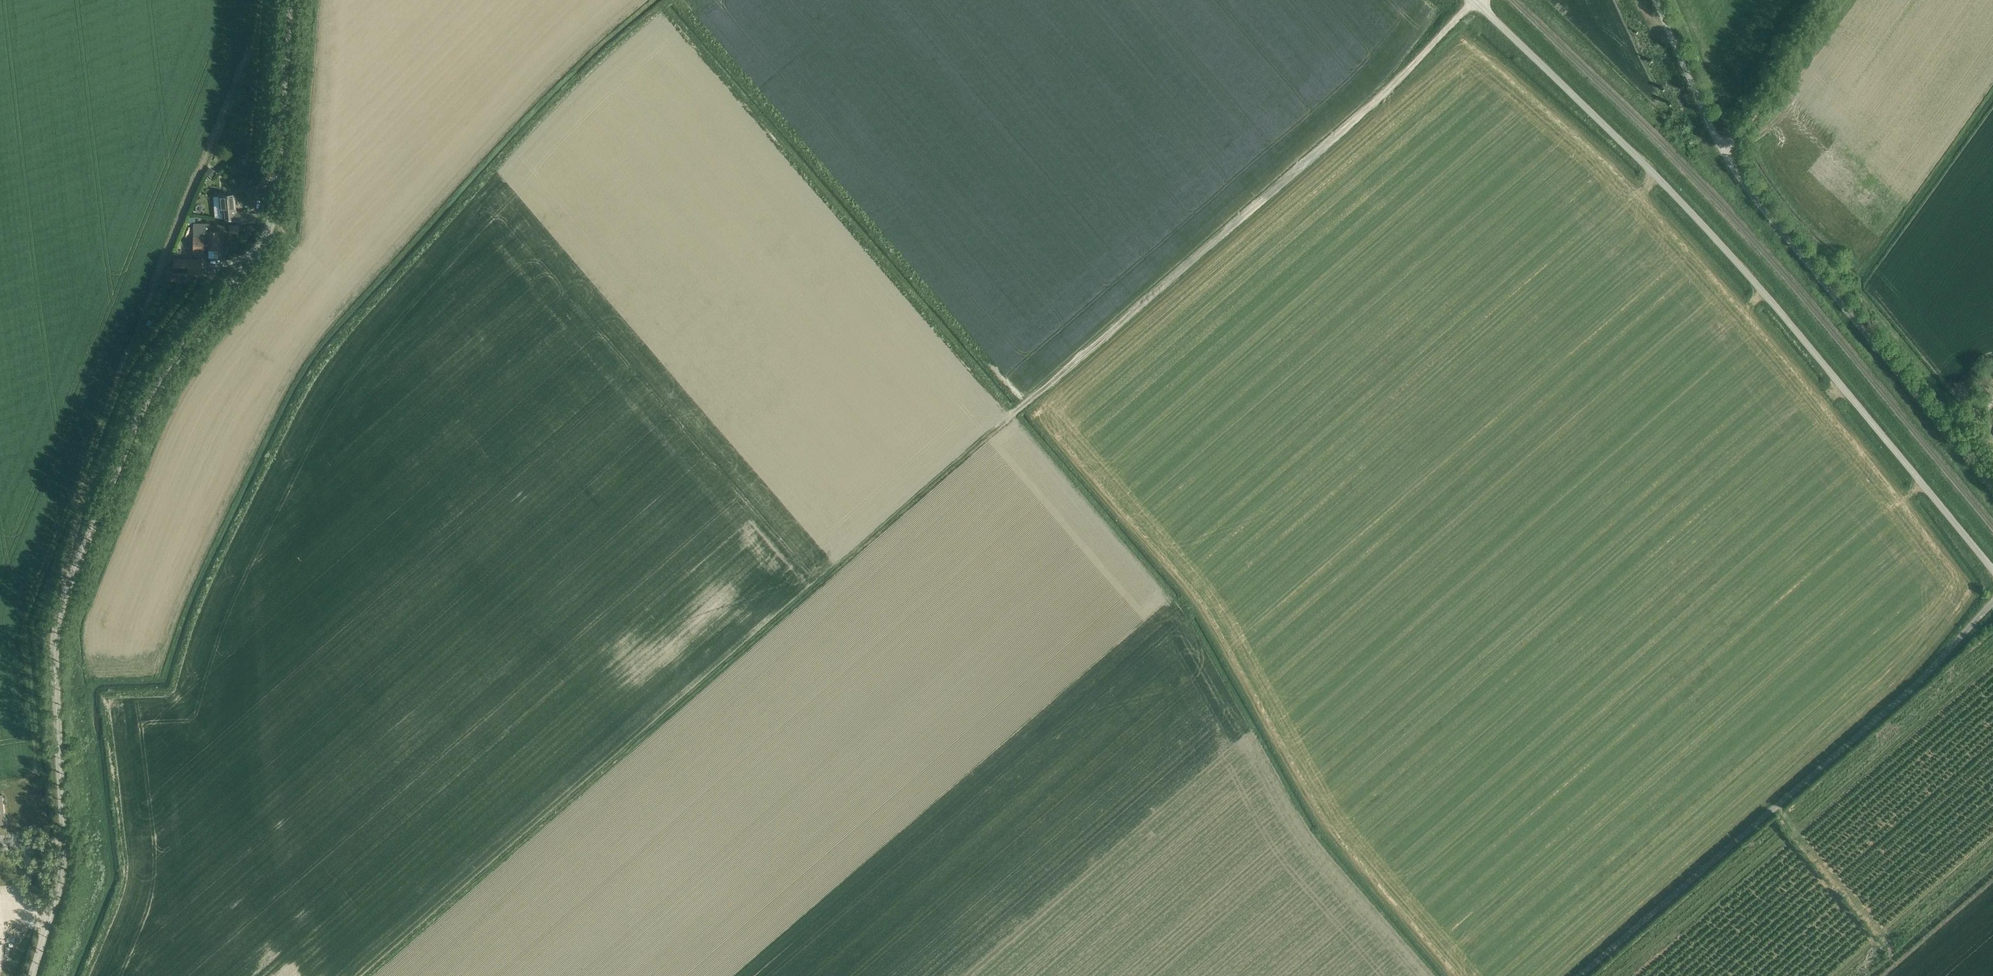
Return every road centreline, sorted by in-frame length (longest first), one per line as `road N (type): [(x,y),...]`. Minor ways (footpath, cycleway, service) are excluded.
road 1 (unclassified): [(30,975),(60,867),(57,618),(141,413),(266,233),(289,0)]
road 2 (unclassified): [(1992,569),(1734,258),(1477,1)]
road 3 (track): [(999,427),(1397,82),(1477,1)]
road 4 (unclassified): [(1654,0),(1730,165),(1992,488)]
road 5 (unclassified): [(1575,975),(1918,681),(1992,601)]
road 6 (track): [(1723,152),(1826,0)]

